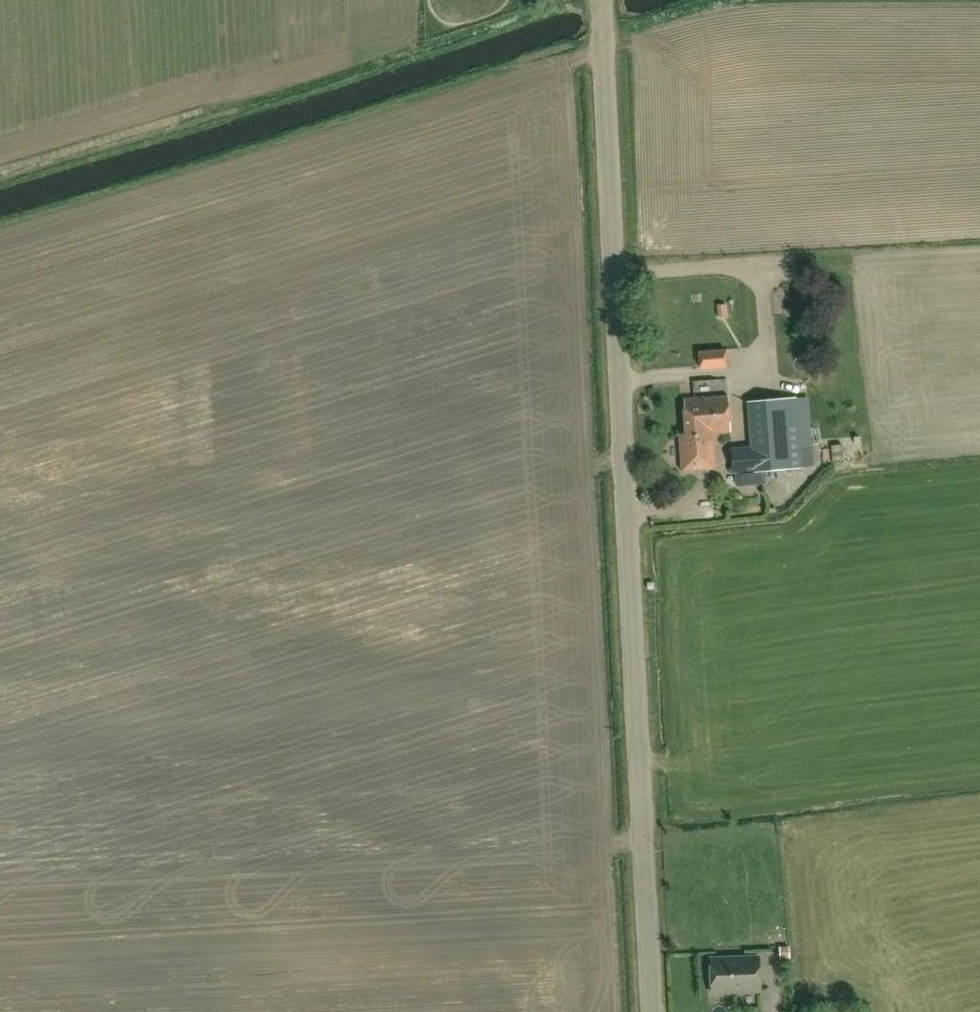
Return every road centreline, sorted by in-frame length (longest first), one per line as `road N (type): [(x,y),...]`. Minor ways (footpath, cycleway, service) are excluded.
road 1 (unclassified): [(653,1011),(602,0)]

